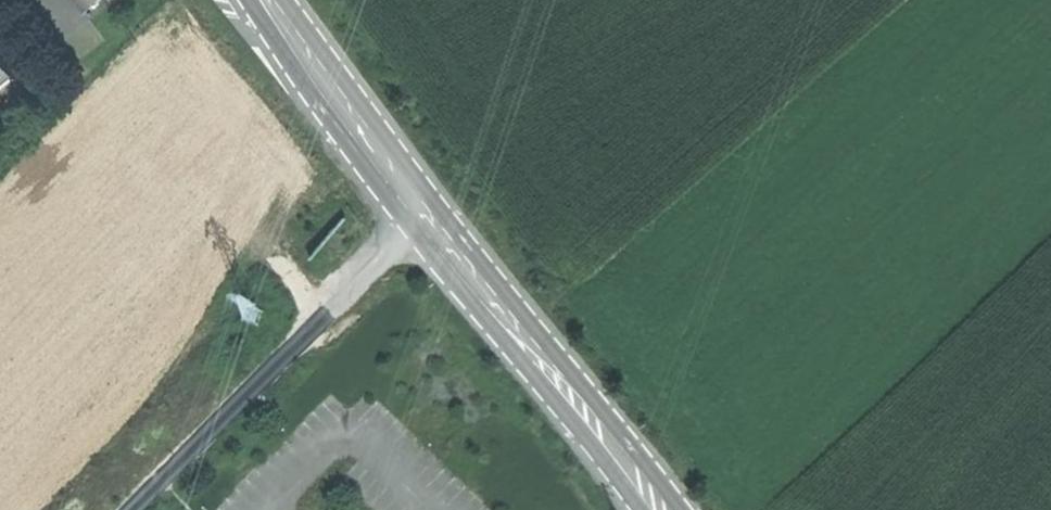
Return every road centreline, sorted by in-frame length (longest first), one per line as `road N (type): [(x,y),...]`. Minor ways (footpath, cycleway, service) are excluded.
road 1 (residential): [(425,214),(132,509)]
road 2 (secondary): [(657,509),(425,214)]
road 3 (secondary): [(425,214),(271,0)]

